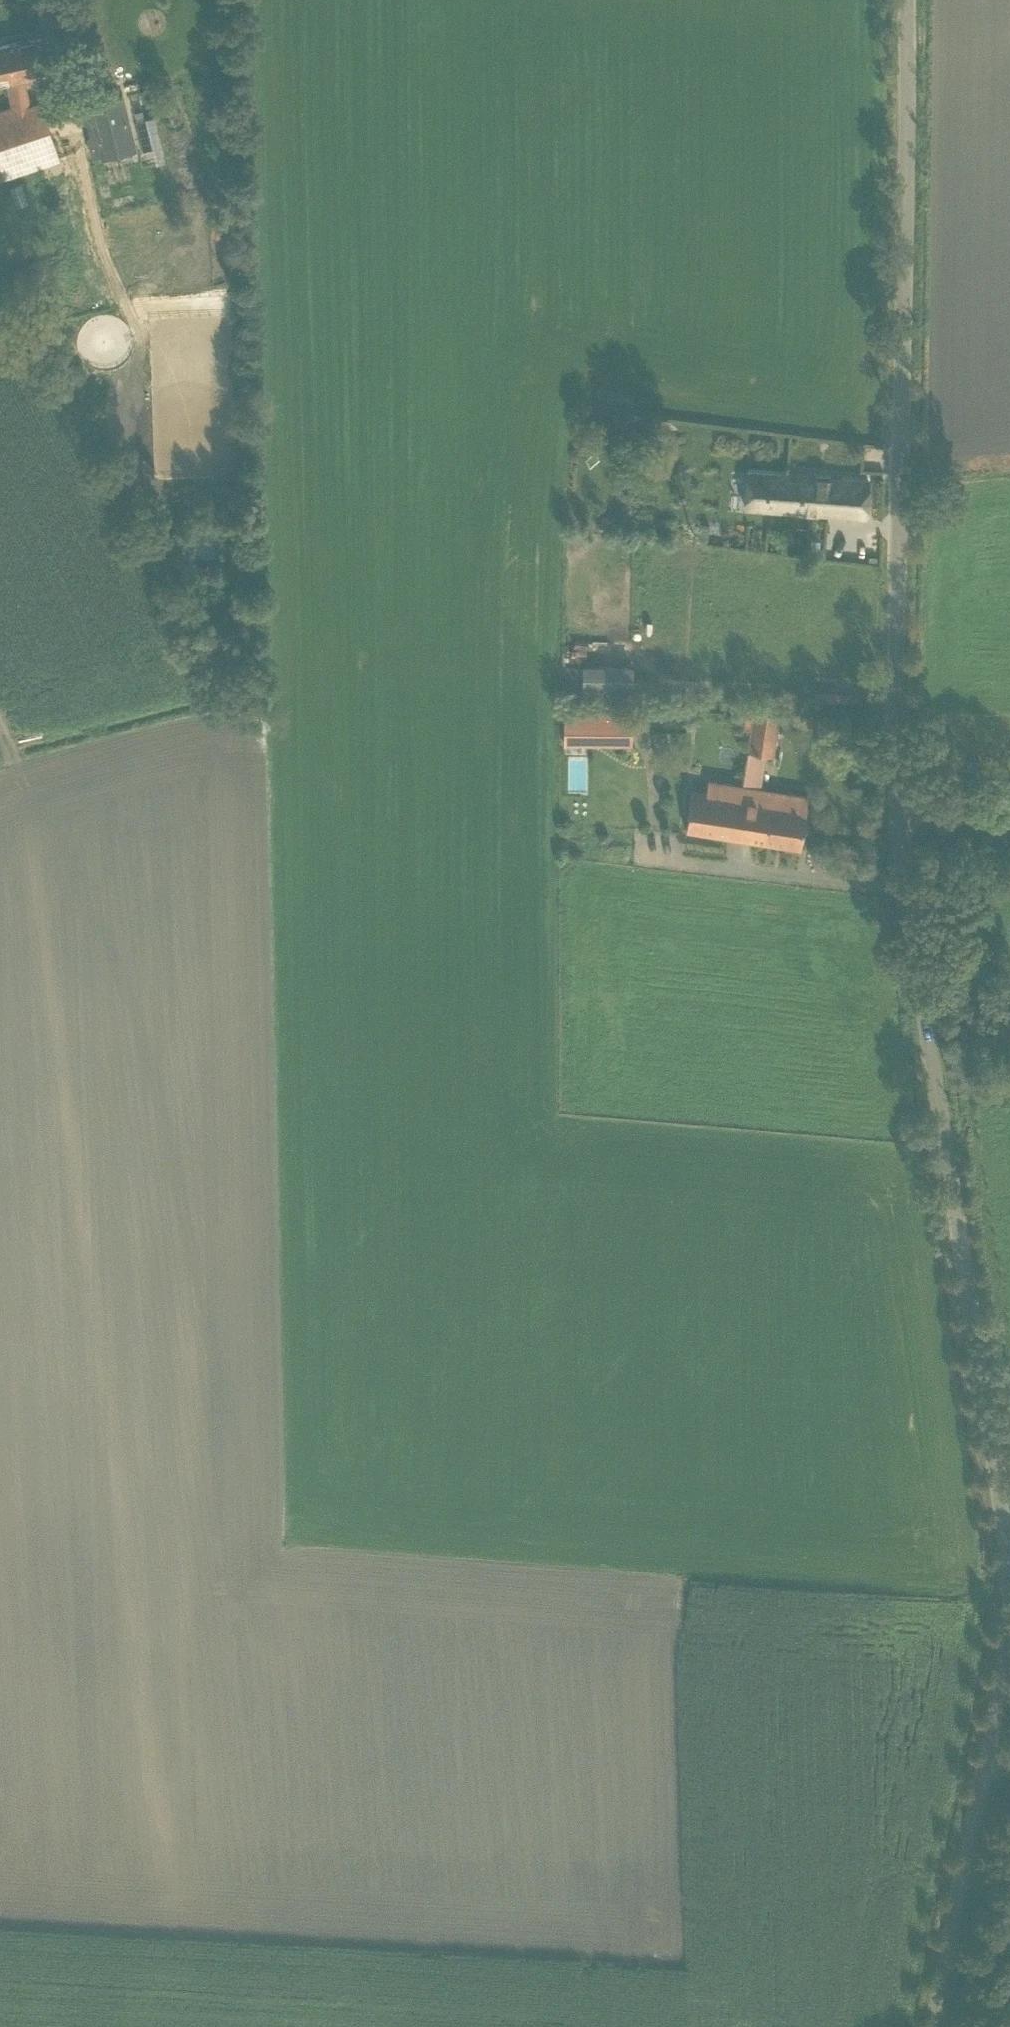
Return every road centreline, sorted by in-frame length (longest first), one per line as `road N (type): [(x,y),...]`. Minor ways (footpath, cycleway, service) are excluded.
road 1 (unclassified): [(929,2026),(992,1692),(1004,1590),(998,1483),(902,806)]
road 2 (unclassified): [(902,806),(896,660),(907,0)]

